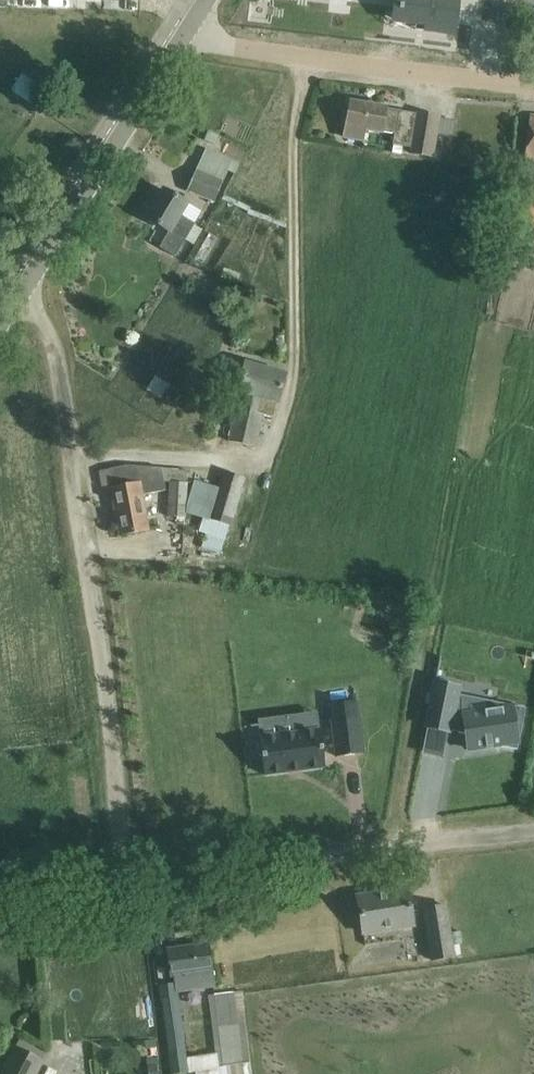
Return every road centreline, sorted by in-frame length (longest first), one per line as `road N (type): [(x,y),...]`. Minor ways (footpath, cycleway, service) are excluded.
road 1 (track): [(126,876),(51,341),(26,300)]
road 2 (track): [(126,876),(533,835)]
road 3 (residential): [(533,84),(180,42)]
road 4 (unclassified): [(0,340),(180,42)]
road 5 (track): [(0,893),(126,876)]

